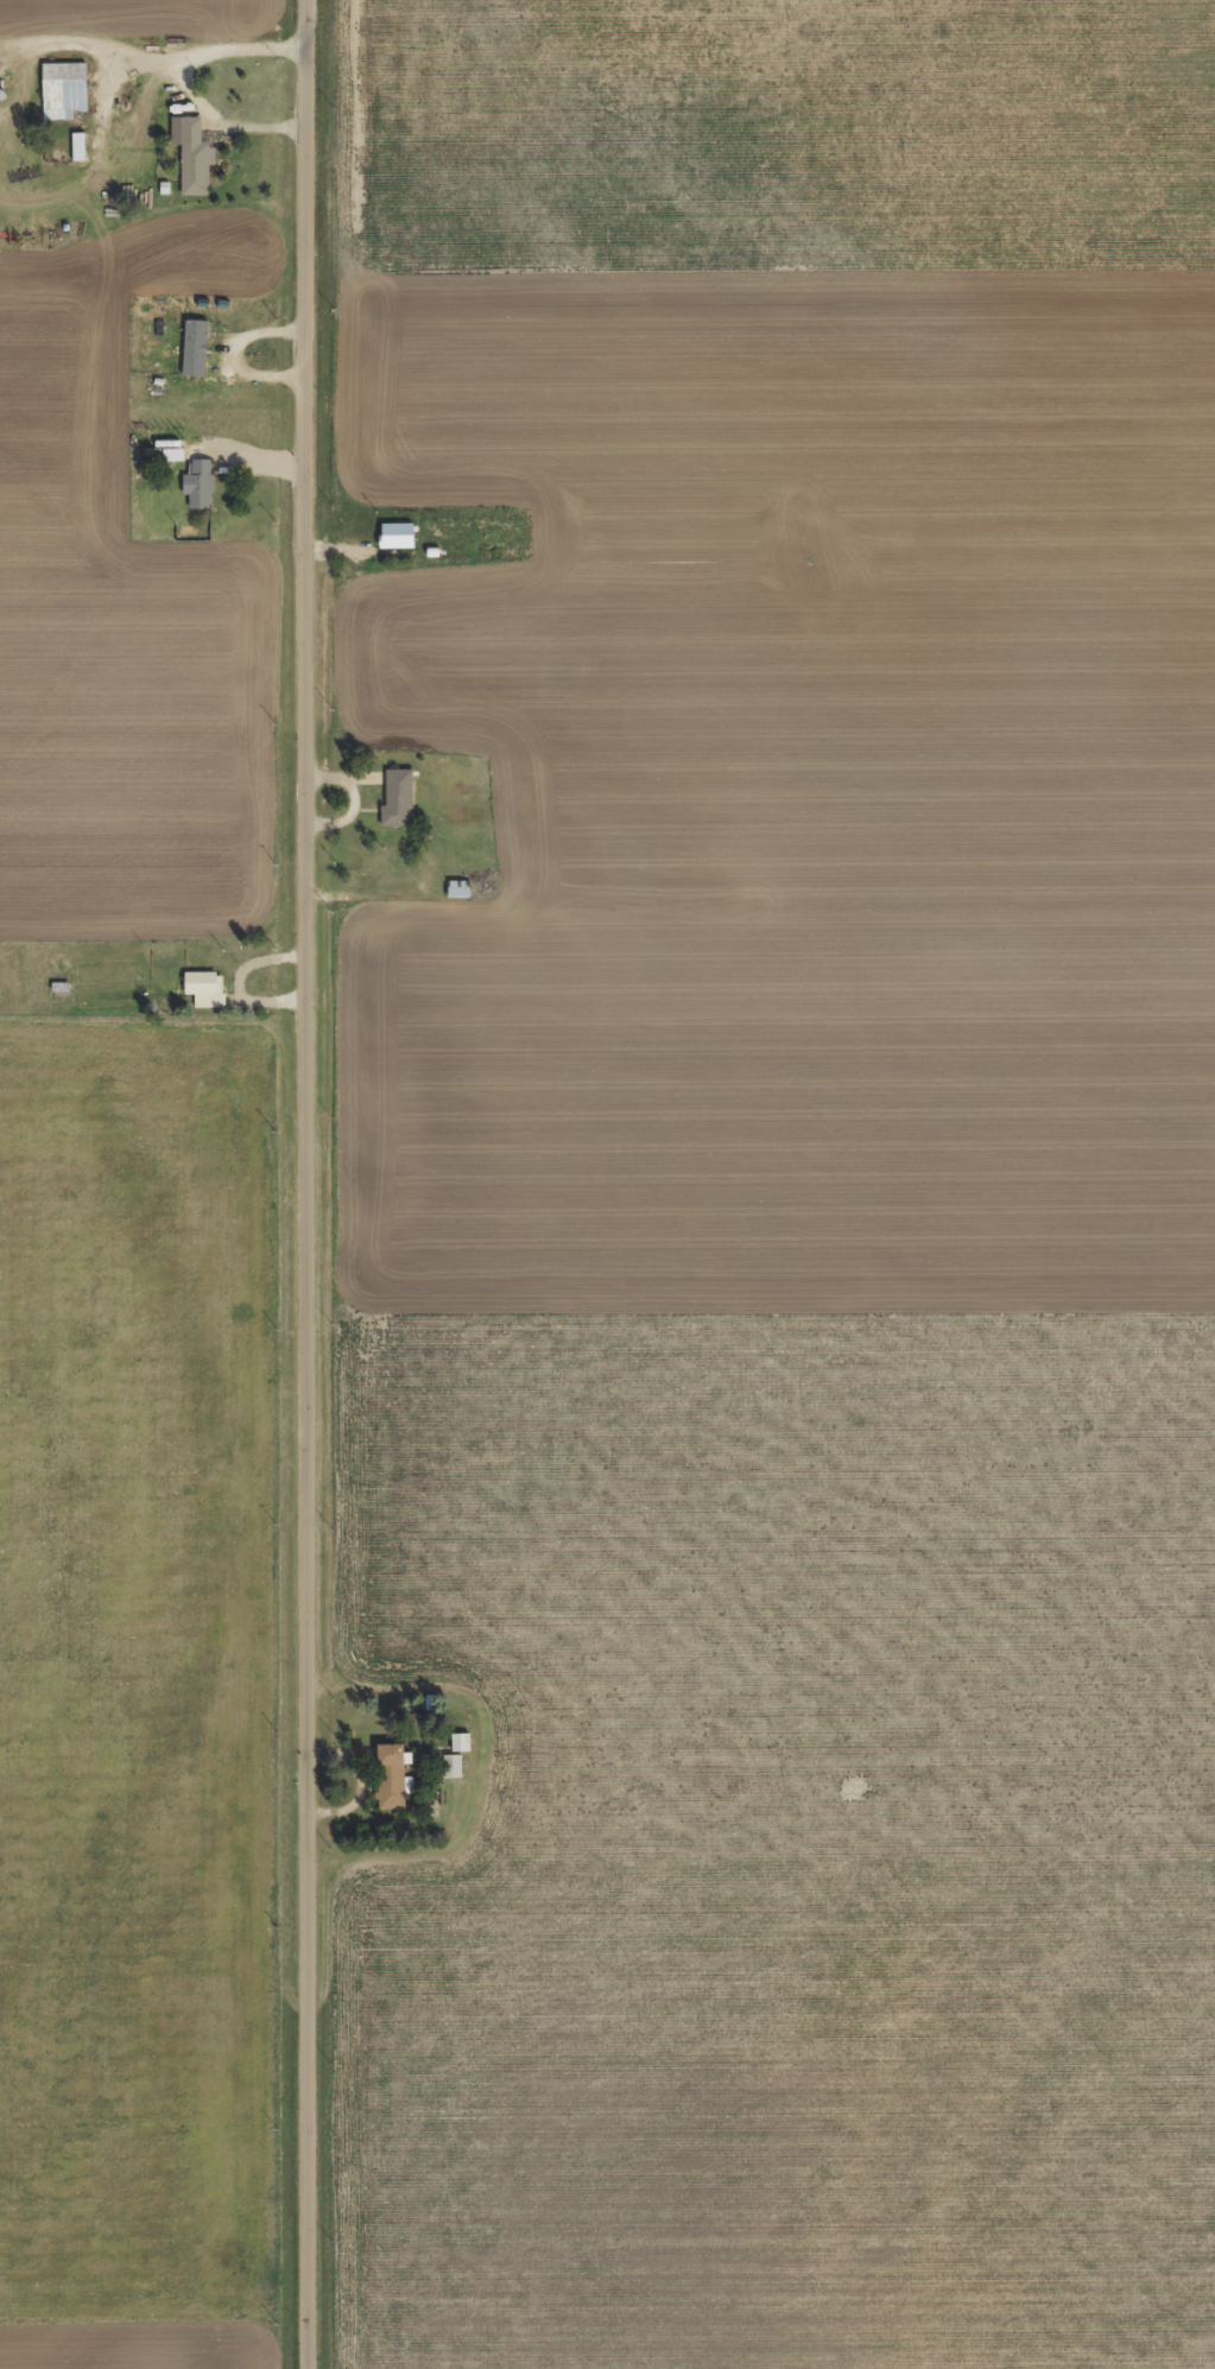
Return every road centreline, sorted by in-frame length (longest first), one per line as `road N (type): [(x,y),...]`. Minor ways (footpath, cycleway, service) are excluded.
road 1 (tertiary): [(318,2368),(317,0)]

